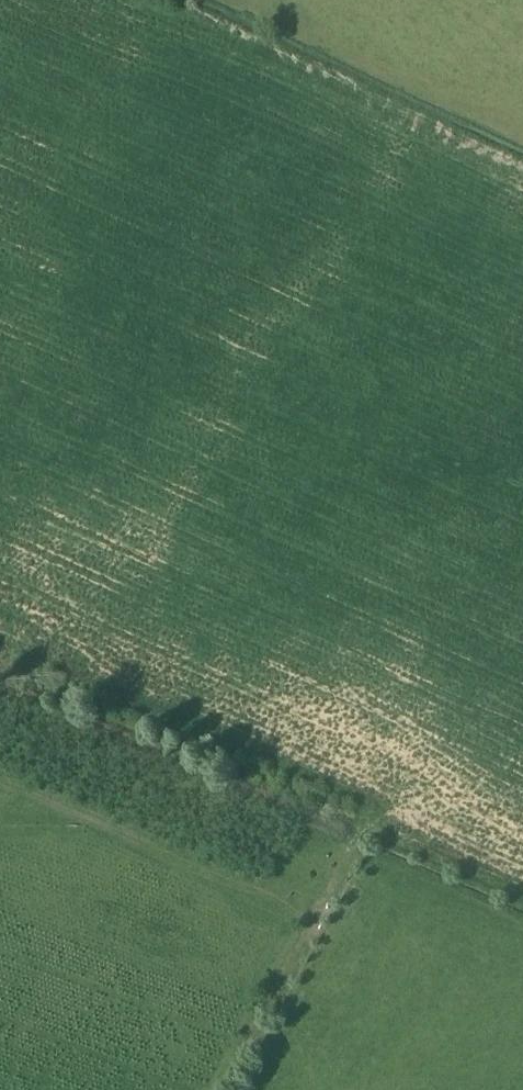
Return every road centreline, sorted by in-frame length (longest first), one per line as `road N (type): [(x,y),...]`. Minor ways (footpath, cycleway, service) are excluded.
road 1 (track): [(522,892),(0,659)]
road 2 (track): [(213,1089),(363,820)]

